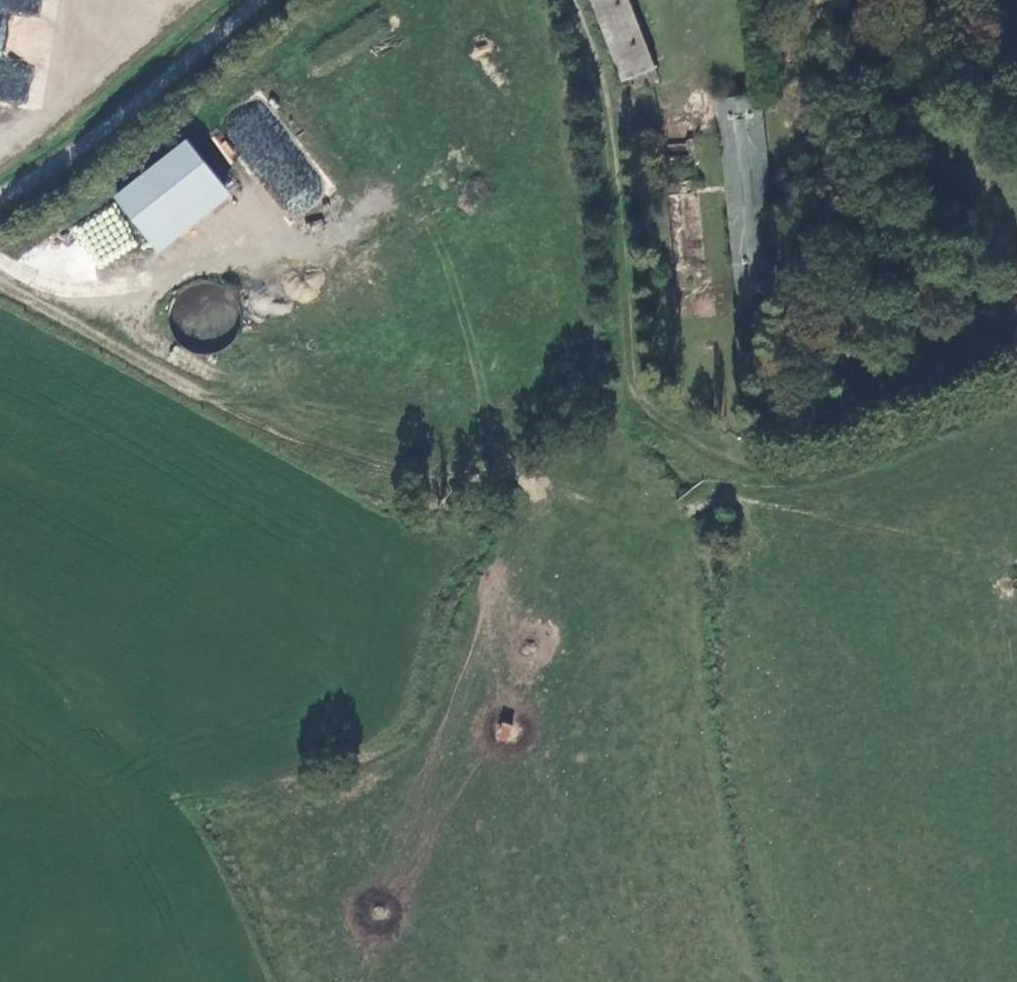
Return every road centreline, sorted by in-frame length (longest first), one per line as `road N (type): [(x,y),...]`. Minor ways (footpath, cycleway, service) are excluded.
road 1 (unclassified): [(0,193),(52,166),(250,0)]

